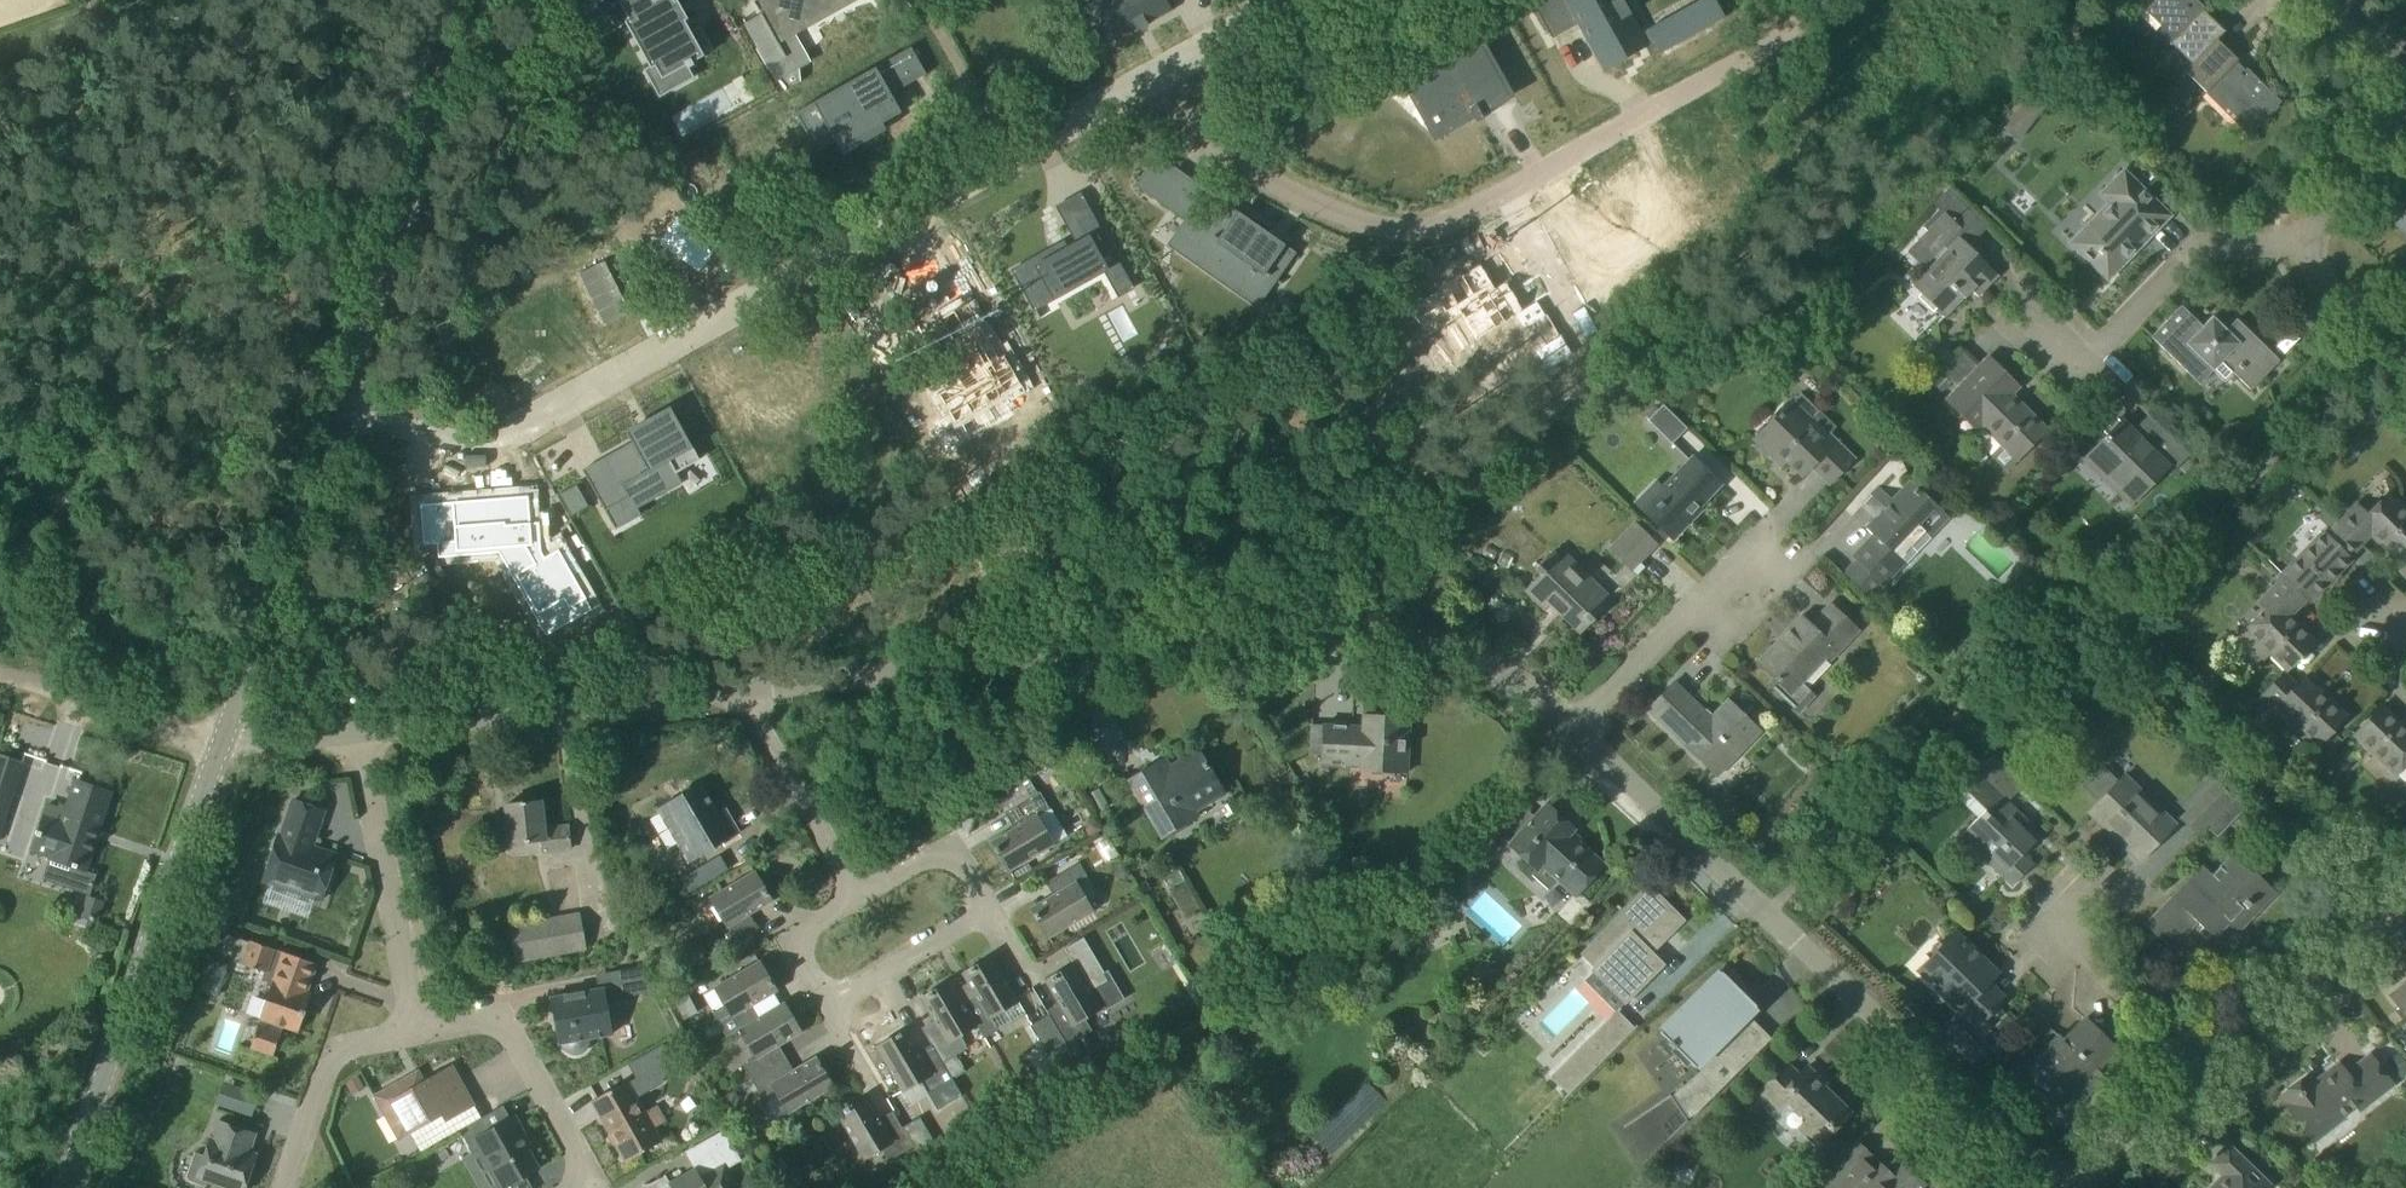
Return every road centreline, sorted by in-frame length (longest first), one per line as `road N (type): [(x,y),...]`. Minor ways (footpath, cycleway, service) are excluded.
road 1 (residential): [(339,405),(486,439),(1179,85)]
road 2 (tertiary): [(1594,744),(1477,664),(1352,638),(755,693)]
road 3 (residential): [(1179,85),(1287,183),(1378,221),(1447,209),(1793,0)]
road 4 (tertiary): [(2063,1187),(1594,744)]
road 5 (tertiary): [(67,1187),(215,747)]
road 6 (tertiary): [(339,405),(470,0)]
road 7 (tertiary): [(755,693),(354,734)]
road 8 (residential): [(2316,256),(2231,251),(2184,279),(2117,338),(2096,343),(1990,240)]
road 9 (residential): [(942,865),(966,886),(973,929),(959,946),(845,1005),(828,995),(814,952),(817,935),(871,903)]
road 10 (tertiary): [(215,747),(339,405)]
road 11 (residential): [(1594,744),(1810,522)]
road 12 (residential): [(416,1030),(354,734)]
road 13 (residential): [(576,1187),(584,1163),(496,1017),(416,1030)]
road 14 (residential): [(2204,1070),(2405,901)]
road 15 (residential): [(871,903),(755,693)]
road 16 (residential): [(416,1030),(330,1054),(287,1187)]
road 17 (residential): [(2204,1070),(2085,946),(2075,920),(2085,893)]
road 18 (track): [(215,747),(0,683)]
road 19 (residential): [(2065,1187),(2204,1070)]
road 20 (residential): [(1179,85),(1332,0)]
road 21 (residential): [(2316,256),(2322,230),(2405,142)]
road 22 (tertiary): [(354,734),(215,747)]
road 23 (residential): [(2405,353),(2326,278),(2316,256)]
road 24 (residential): [(2405,92),(2327,0)]

